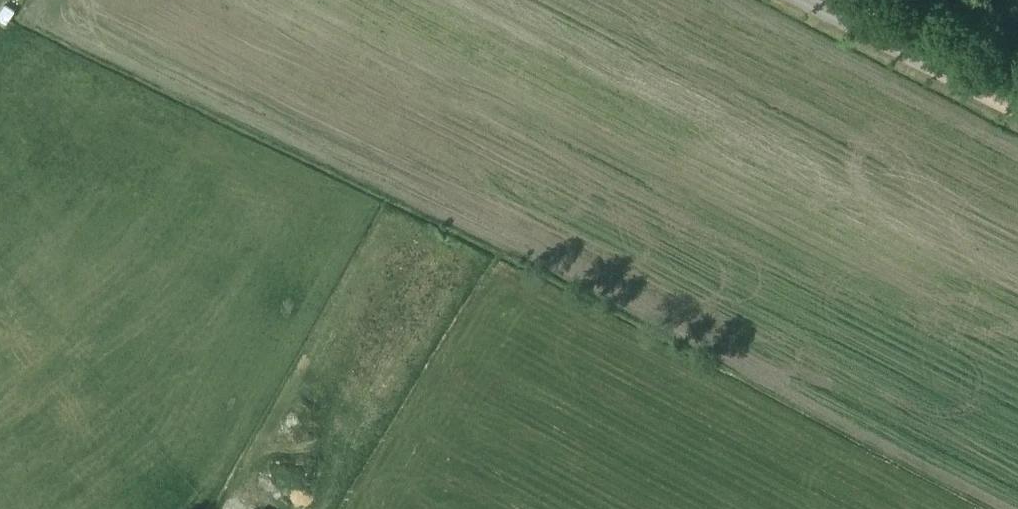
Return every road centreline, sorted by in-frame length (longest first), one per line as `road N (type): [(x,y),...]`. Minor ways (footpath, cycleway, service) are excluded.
road 1 (track): [(1017,105),(856,22)]

